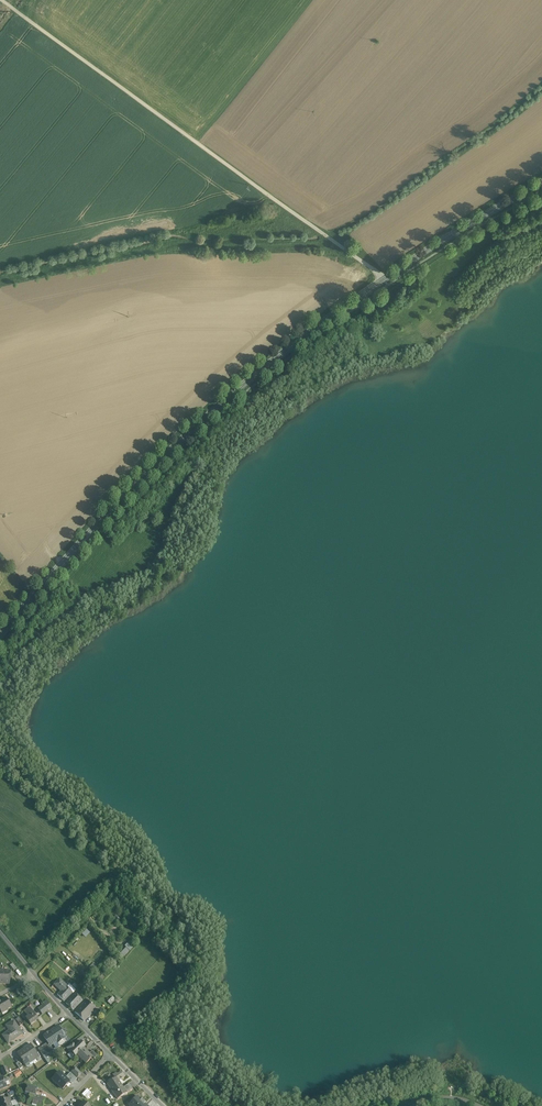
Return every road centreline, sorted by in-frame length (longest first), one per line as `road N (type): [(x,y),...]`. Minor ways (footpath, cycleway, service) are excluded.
road 1 (secondary): [(541,181),(385,278),(210,413),(0,635)]
road 2 (track): [(0,2),(388,284)]

